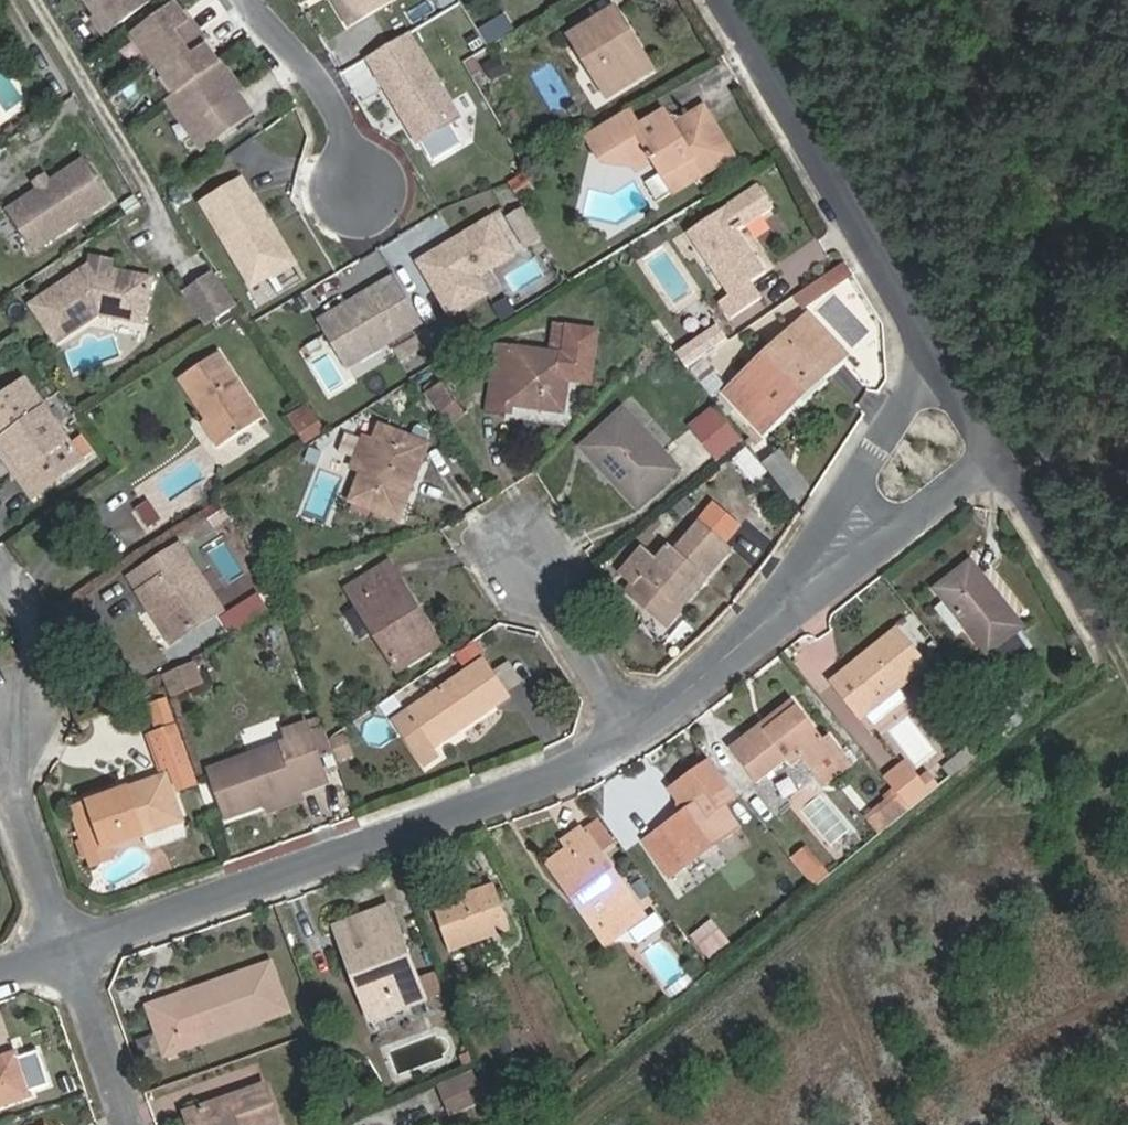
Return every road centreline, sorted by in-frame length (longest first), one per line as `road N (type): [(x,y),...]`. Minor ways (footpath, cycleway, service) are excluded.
road 1 (residential): [(65,945),(592,757),(637,728)]
road 2 (residential): [(936,345),(1003,453),(753,634)]
road 3 (residential): [(730,0),(936,345)]
road 4 (residential): [(753,634),(936,345)]
road 5 (residential): [(65,945),(5,767),(22,708)]
road 6 (residential): [(246,0),(324,93),(358,191)]
road 7 (residential): [(522,547),(637,728)]
road 8 (residential): [(139,1124),(65,945)]
road 9 (residential): [(637,728),(753,634)]

